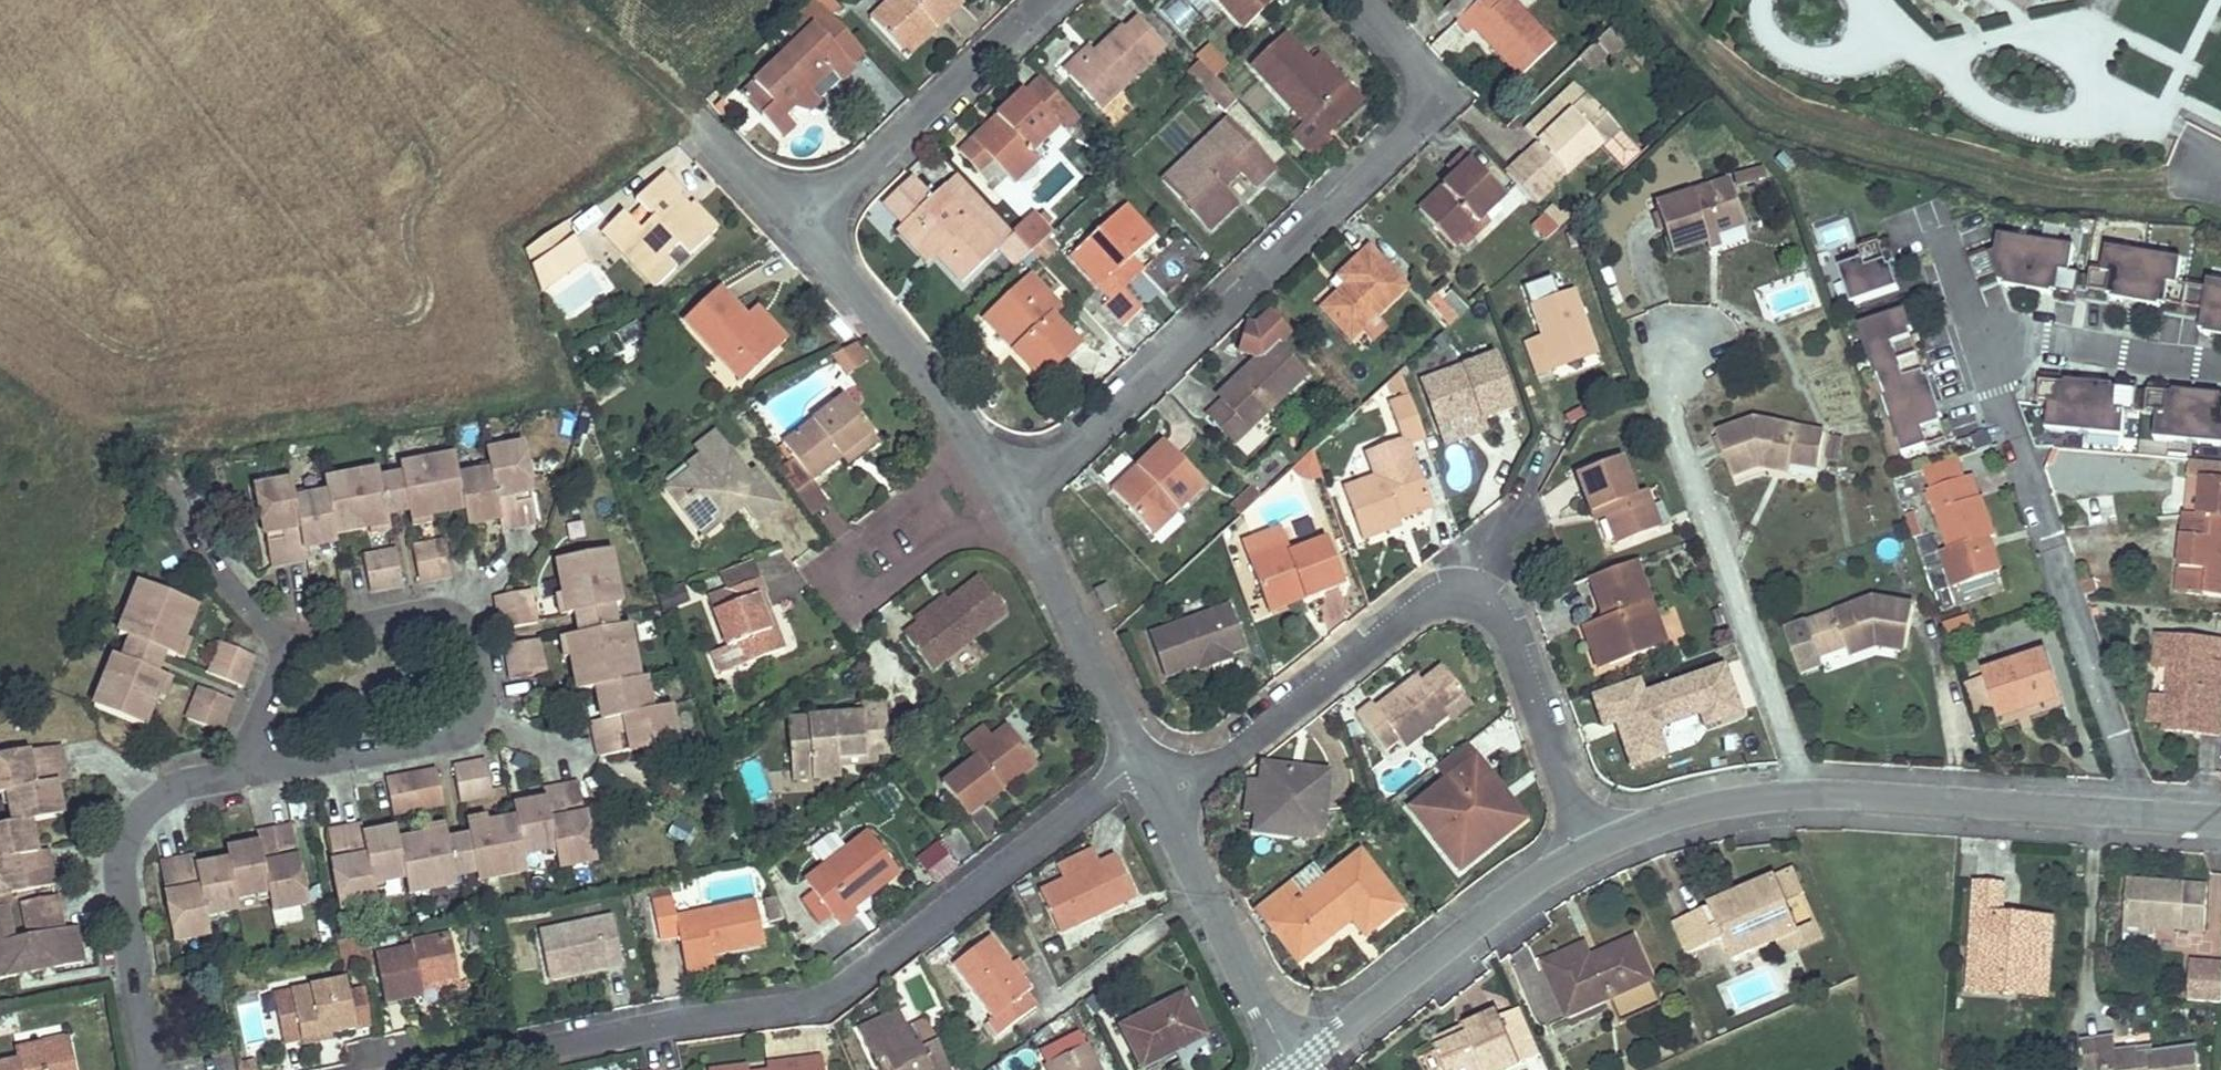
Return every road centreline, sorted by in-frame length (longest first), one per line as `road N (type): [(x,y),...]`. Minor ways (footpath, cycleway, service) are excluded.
road 1 (residential): [(437,1069),(827,996),(1144,762)]
road 2 (residential): [(1357,0),(1436,88),(1428,113),(1011,493)]
road 3 (residential): [(1162,794),(1219,764),(1421,609),(1471,600),(1498,619),(1593,848)]
road 4 (track): [(1668,0),(1703,46),(1803,111),(2077,183),(2199,174)]
road 5 (residential): [(268,768),(468,730),(484,711),(465,633),(447,615),(373,622),(281,648)]
road 6 (residential): [(2132,810),(2131,780),(1983,338)]
road 7 (residential): [(1795,797),(1795,764),(1649,350)]
road 8 (residential): [(1011,493),(877,594),(854,598),(841,590),(836,570),(844,549),(978,443)]
road 9 (residential): [(152,1069),(110,851),(148,801),(268,768)]
road 10 (residential): [(1593,848),(1448,946),(1293,1069)]
road 11 (residential): [(2132,810),(1795,797)]
road 12 (residential): [(810,213),(1040,0)]
road 13 (residential): [(1293,1069),(1162,794)]
road 14 (residential): [(1144,762),(1011,493)]
road 15 (residential): [(978,443),(837,262),(810,213)]
road 16 (residential): [(1983,338),(2220,364)]
road 17 (residential): [(281,648),(211,560),(156,452)]
road 18 (residential): [(1795,797),(1681,814),(1593,848)]
road 19 (track): [(699,121),(550,0)]
road 20 (residential): [(810,213),(753,183),(699,121)]
road 21 (residential): [(281,648),(259,709),(268,768)]

